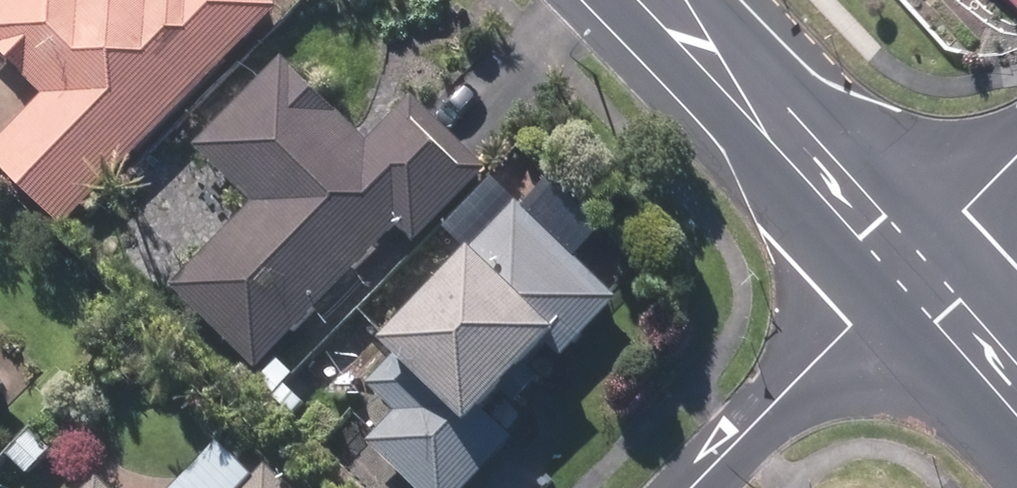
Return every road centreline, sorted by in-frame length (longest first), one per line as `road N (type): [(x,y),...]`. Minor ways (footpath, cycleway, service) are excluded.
road 1 (secondary): [(912,269),(860,239),(767,135),(664,0)]
road 2 (residential): [(699,487),(912,269)]
road 3 (residential): [(1016,163),(912,269)]
road 4 (secondary): [(1016,365),(964,303),(912,269)]

